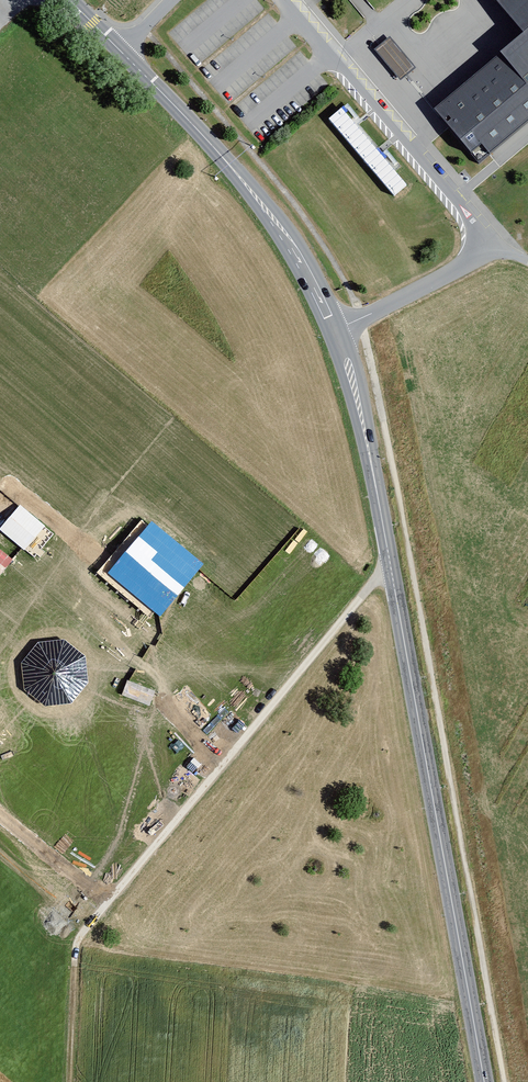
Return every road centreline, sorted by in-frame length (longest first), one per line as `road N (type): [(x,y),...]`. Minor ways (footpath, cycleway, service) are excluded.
road 1 (secondary): [(337,332),(359,401),(485,1081)]
road 2 (track): [(389,563),(78,940),(71,1081)]
road 3 (secondary): [(69,0),(289,236),(337,332)]
road 4 (residential): [(492,248),(337,332)]

